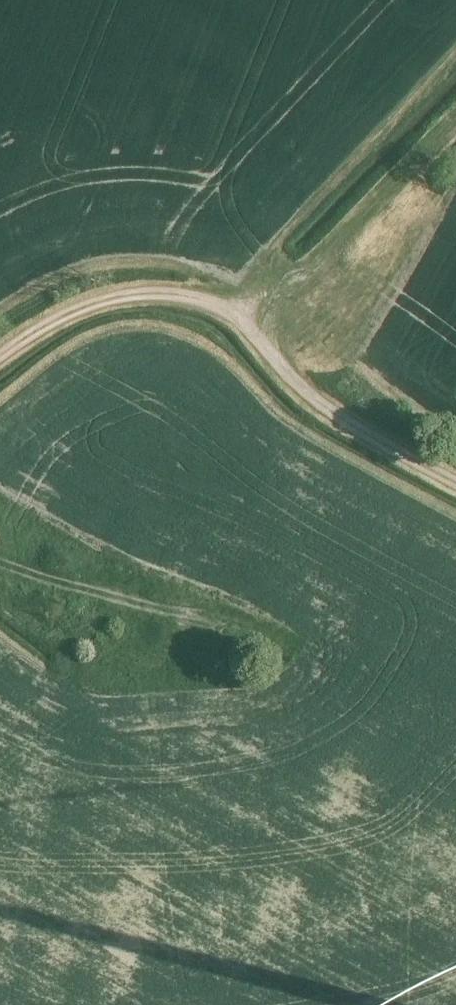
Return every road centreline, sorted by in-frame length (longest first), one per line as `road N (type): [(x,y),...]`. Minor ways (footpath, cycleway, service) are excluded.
road 1 (track): [(0,357),(106,299),(161,293),(205,299),(233,314),(324,408),(455,481)]

